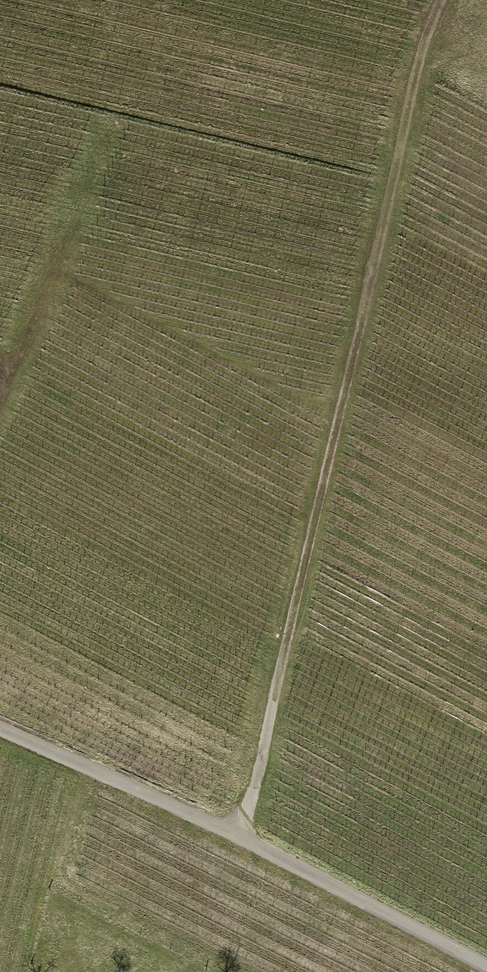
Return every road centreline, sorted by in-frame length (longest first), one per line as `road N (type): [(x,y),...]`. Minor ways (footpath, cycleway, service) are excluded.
road 1 (track): [(243,842),(441,0)]
road 2 (track): [(486,964),(0,726)]
road 3 (track): [(0,406),(109,122)]

